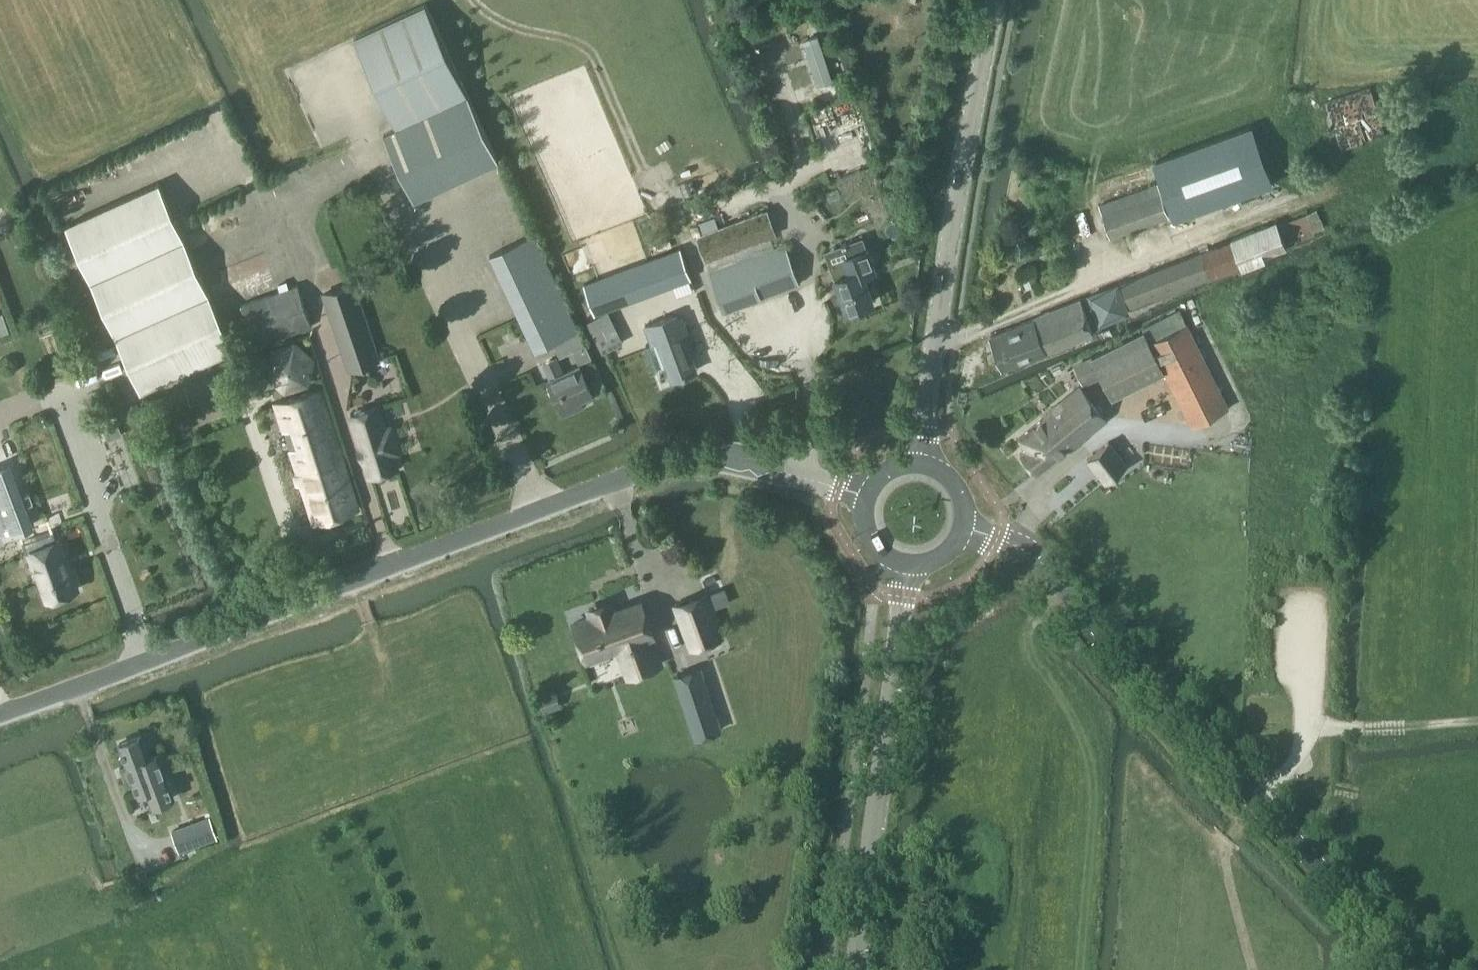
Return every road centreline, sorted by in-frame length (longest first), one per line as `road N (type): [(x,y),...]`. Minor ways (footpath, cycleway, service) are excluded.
road 1 (unclassified): [(0,716),(640,470),(741,461),(840,483),(873,499)]
road 2 (tertiary): [(1417,969),(1260,811),(1038,558),(962,527)]
road 3 (tertiary): [(924,469),(953,224),(997,0)]
road 4 (tertiary): [(857,969),(912,561)]
road 5 (track): [(1309,731),(1477,721)]
road 6 (track): [(1251,969),(1223,848),(1246,824)]

